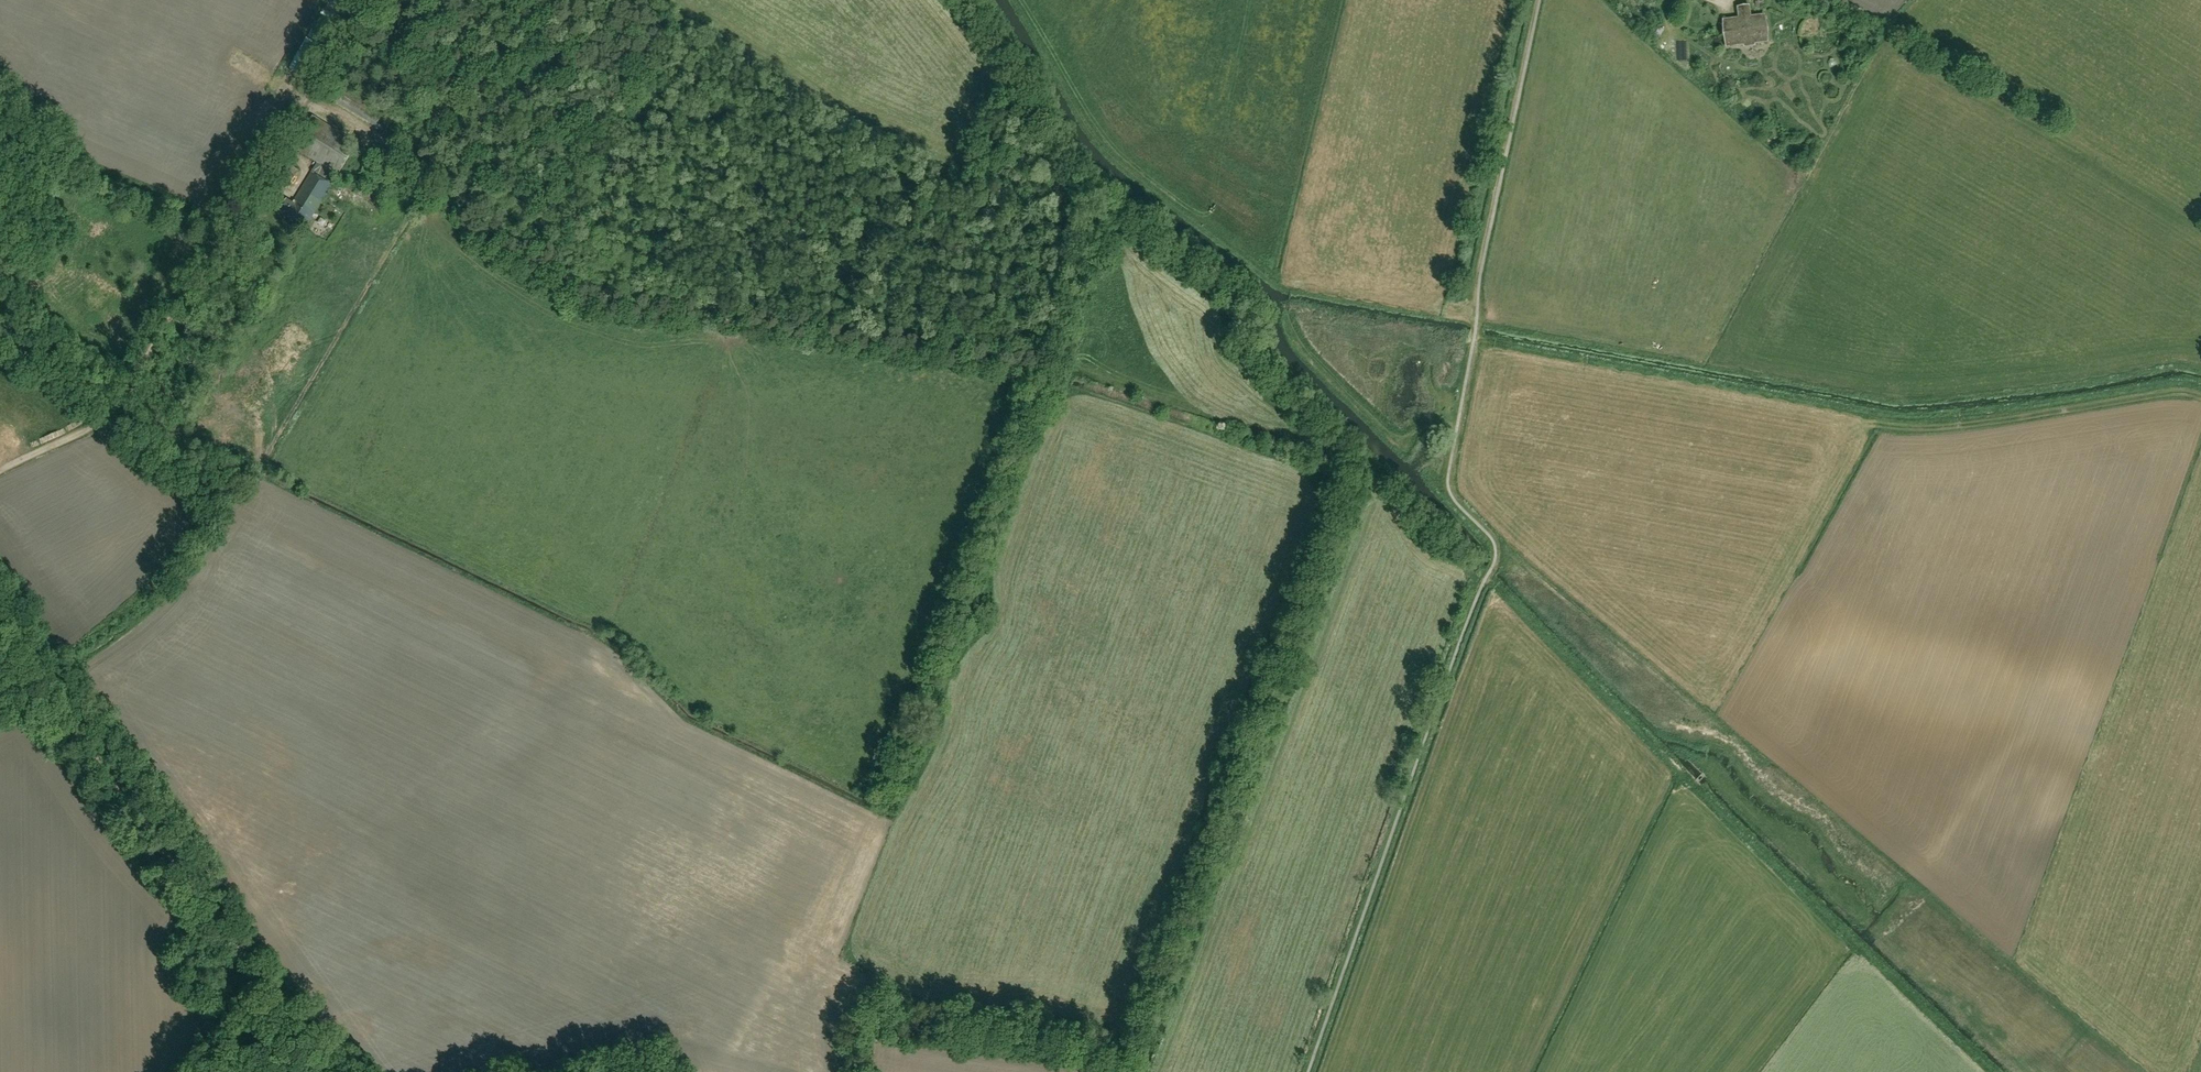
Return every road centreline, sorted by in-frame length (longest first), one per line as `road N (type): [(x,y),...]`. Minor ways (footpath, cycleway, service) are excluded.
road 1 (unclassified): [(0,475),(103,421),(367,0)]
road 2 (track): [(327,1071),(0,626)]

